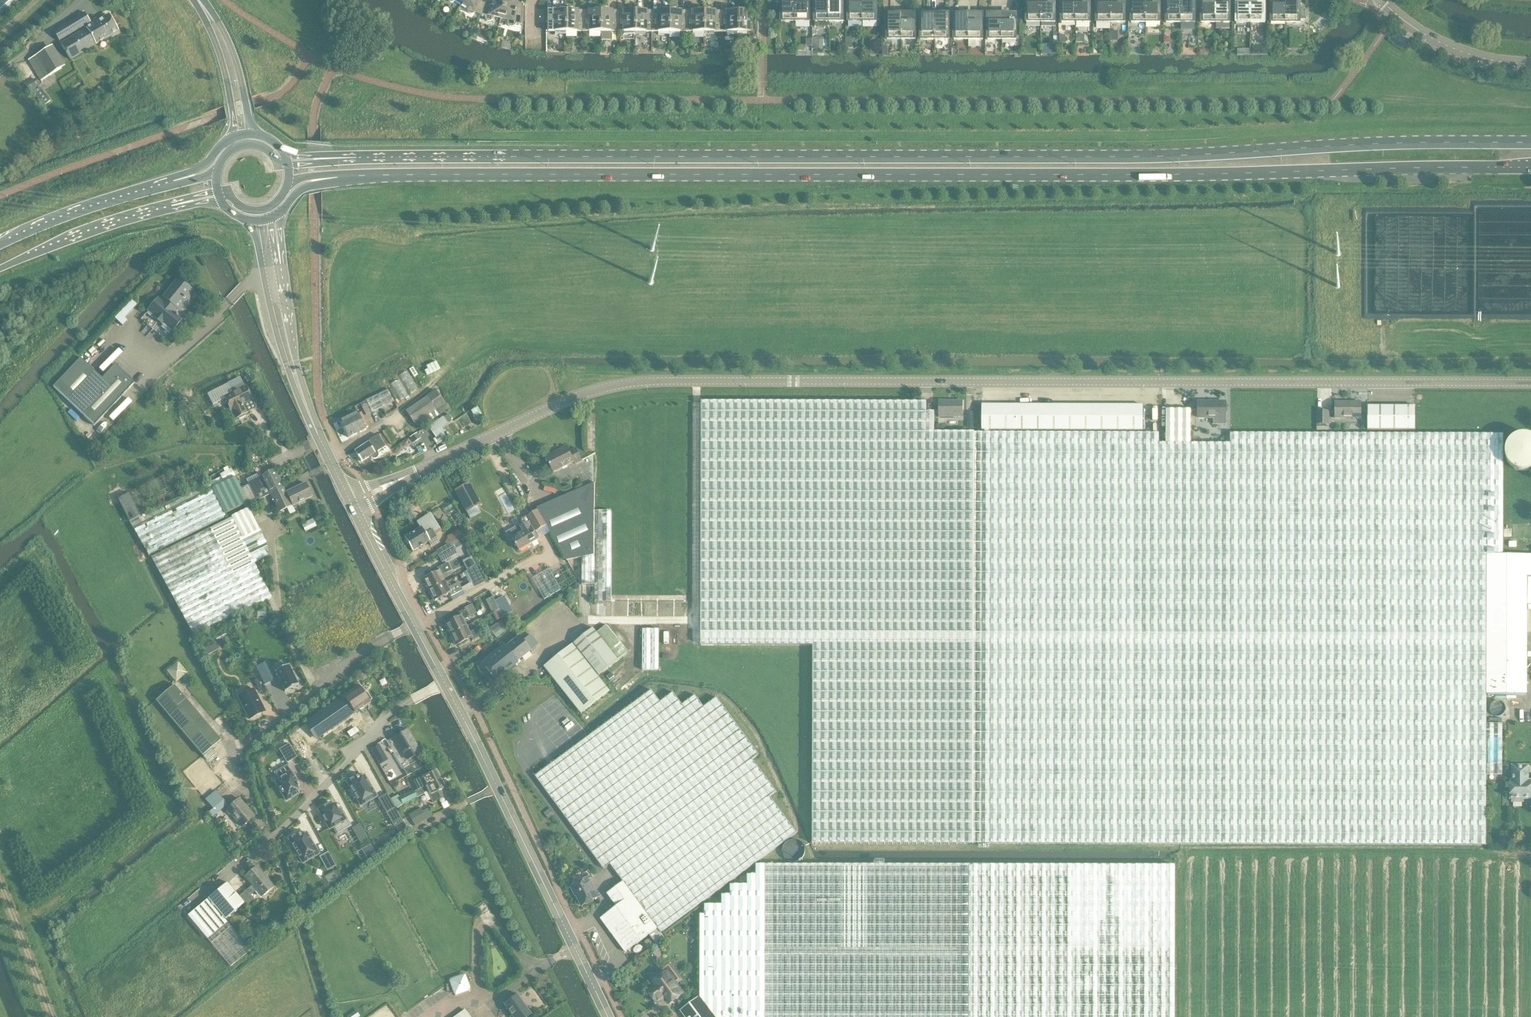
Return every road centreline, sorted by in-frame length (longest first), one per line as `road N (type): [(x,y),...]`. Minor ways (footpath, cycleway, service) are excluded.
road 1 (primary): [(1530,145),(324,159)]
road 2 (primary): [(333,179),(1530,169)]
road 3 (tertiary): [(393,483),(584,393),(622,384),(1530,382)]
road 4 (tertiary): [(444,683),(607,1016)]
road 5 (residential): [(444,683),(390,714),(246,861)]
road 6 (primary): [(0,265),(184,203)]
road 7 (primary): [(180,178),(78,208),(0,244)]
road 8 (tertiary): [(356,514),(444,683)]
road 9 (tertiary): [(249,220),(280,349),(298,382)]
road 10 (tertiary): [(1530,65),(1470,53),(1402,19),(1383,0)]
road 11 (tertiary): [(255,134),(231,48),(202,0)]
road 12 (track): [(52,1016),(0,881)]
road 13 (tertiary): [(194,0),(223,70),(234,136)]
road 14 (tertiary): [(298,382),(279,253)]
road 15 (tertiary): [(298,382),(347,495)]

